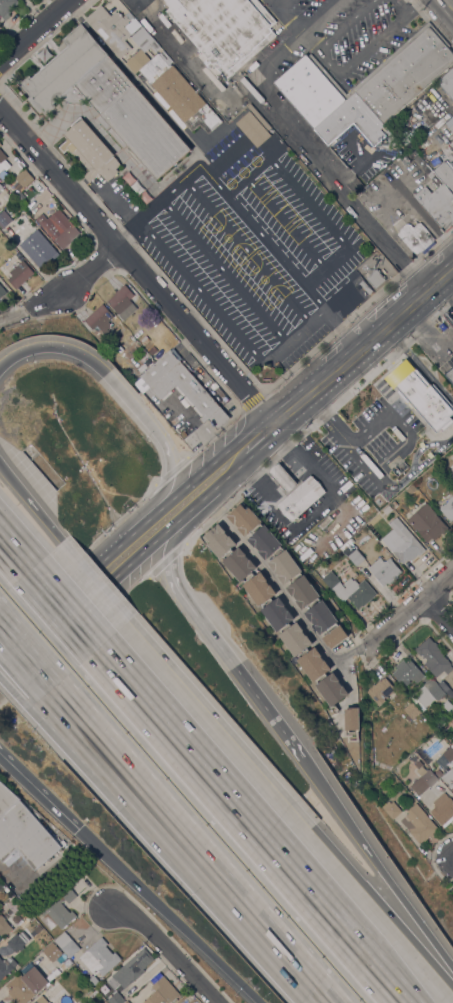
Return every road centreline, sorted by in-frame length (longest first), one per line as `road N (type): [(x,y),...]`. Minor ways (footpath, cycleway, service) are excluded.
road 1 (motorway): [(452,981),(133,621)]
road 2 (motorway): [(397,995),(95,650)]
road 3 (residential): [(271,424),(0,112)]
road 4 (motorway): [(53,690),(324,1002)]
road 5 (primary): [(271,424),(254,428),(0,652)]
road 6 (motorway): [(31,710),(271,943)]
road 7 (motorway): [(304,760),(171,577),(172,554),(198,503)]
road 8 (motorway): [(0,370),(37,349),(61,348),(106,376),(168,452),(164,493),(145,524)]
road 9 (primary): [(0,679),(198,503)]
road 10 (motorway): [(452,978),(304,760)]
road 11 (primary): [(271,424),(452,264)]
road 12 (motorway): [(0,754),(173,918)]
road 13 (residential): [(216,1002),(135,919),(107,907)]
road 14 (residential): [(452,574),(348,667)]
road 15 (motorway): [(173,918),(260,1002)]

